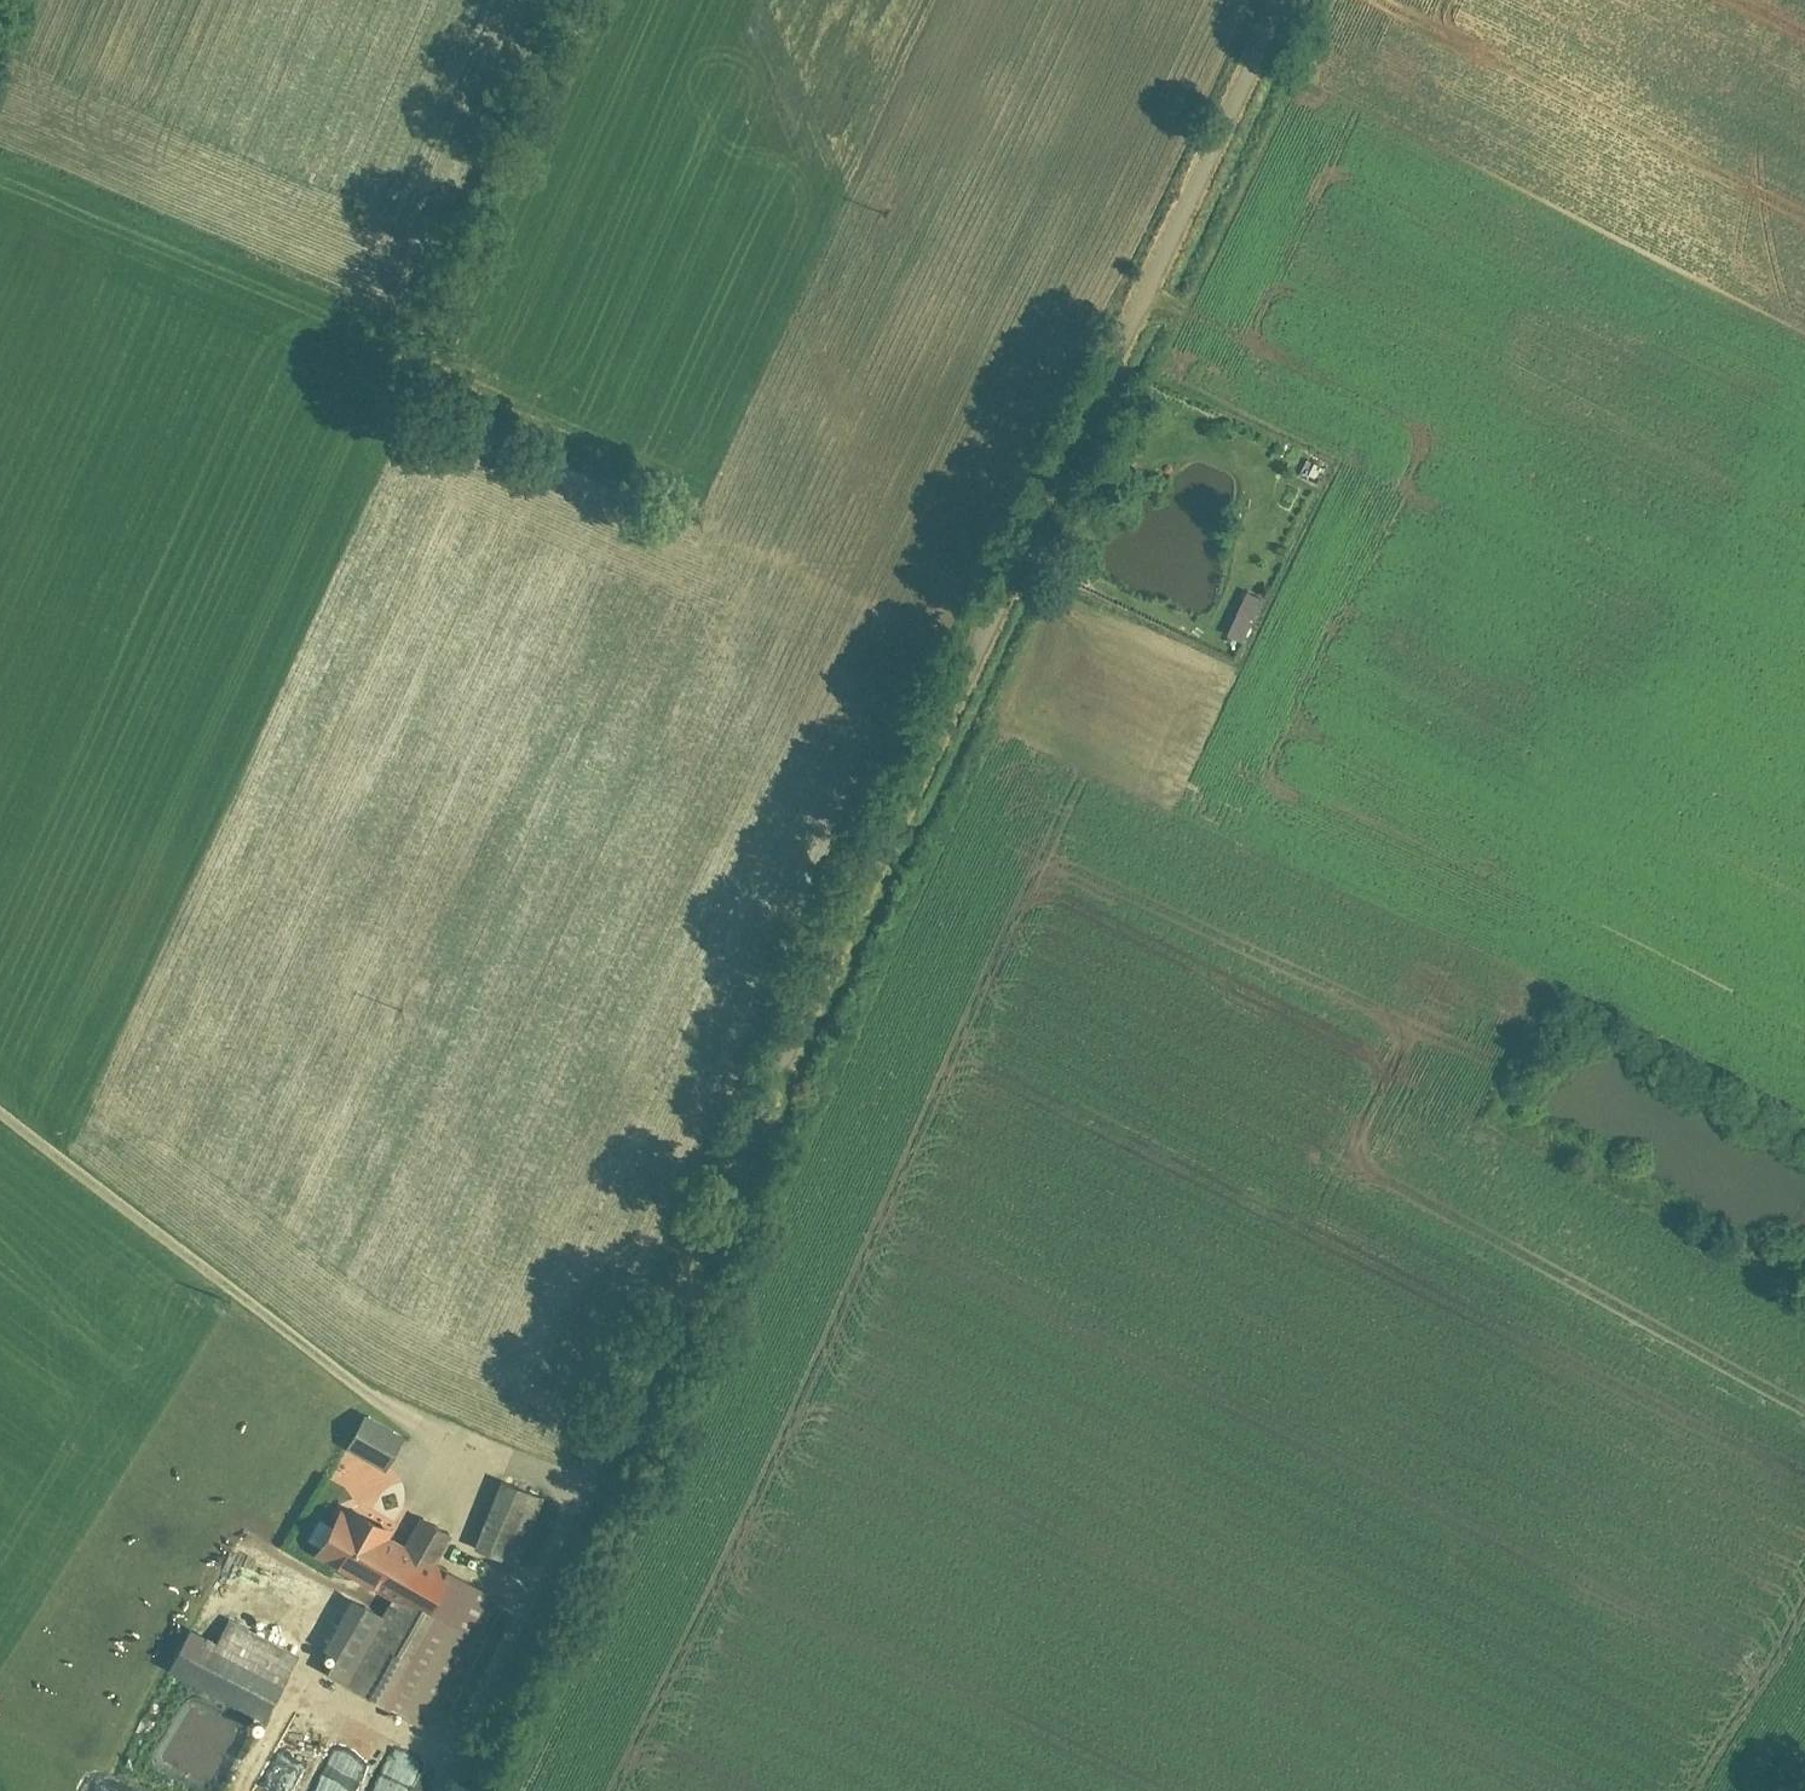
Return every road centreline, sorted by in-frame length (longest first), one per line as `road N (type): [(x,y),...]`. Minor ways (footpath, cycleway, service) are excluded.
road 1 (residential): [(448,1790),(1287,0)]
road 2 (track): [(590,1489),(370,1398),(0,1112)]

